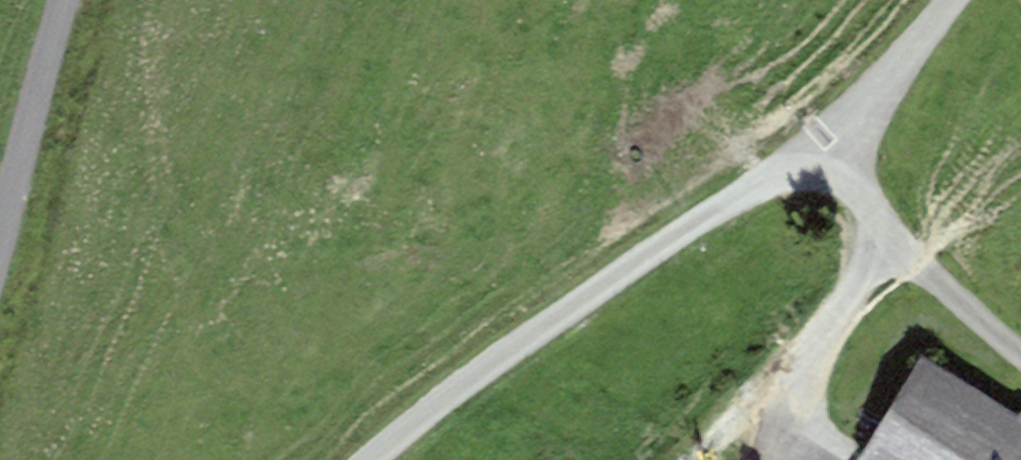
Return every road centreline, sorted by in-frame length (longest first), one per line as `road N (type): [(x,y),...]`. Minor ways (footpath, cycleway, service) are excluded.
road 1 (track): [(954,0),(880,92),(820,149),(616,276),(371,459)]
road 2 (track): [(820,149),(930,286),(1020,361)]
road 3 (track): [(881,226),(806,371),(803,406),(823,459)]
road 4 (track): [(0,237),(64,0)]

